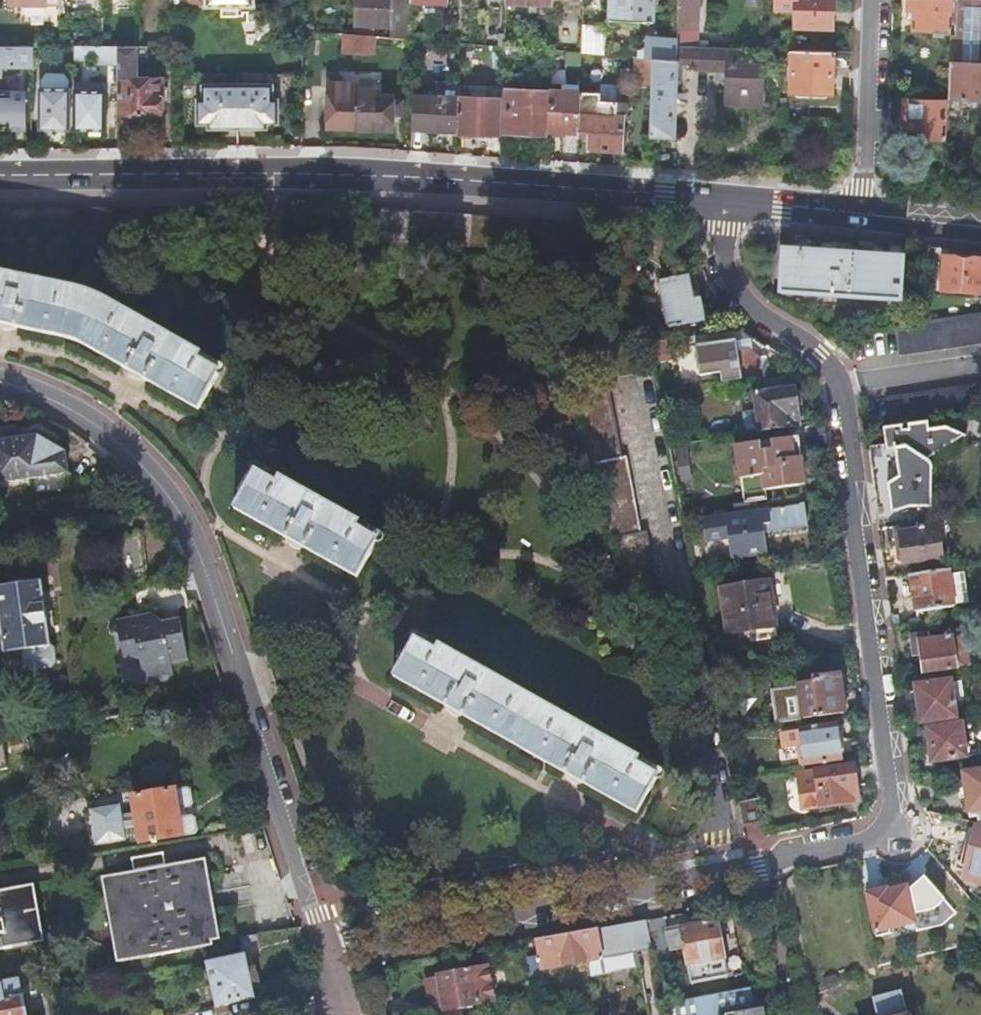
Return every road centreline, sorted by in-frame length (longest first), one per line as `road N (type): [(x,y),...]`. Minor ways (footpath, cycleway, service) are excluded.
road 1 (residential): [(721,200),(723,276),(758,317),(814,352),(832,390),(885,828),(867,842),(777,862),(325,939)]
road 2 (secondary): [(721,200),(327,173),(0,177)]
road 3 (residential): [(0,382),(42,393),(108,437),(180,512),(325,939)]
road 4 (residential): [(859,214),(871,0)]
road 5 (secondary): [(859,214),(721,200)]
road 6 (secondary): [(980,227),(859,214)]
road 7 (unclassified): [(341,988),(223,1014)]

